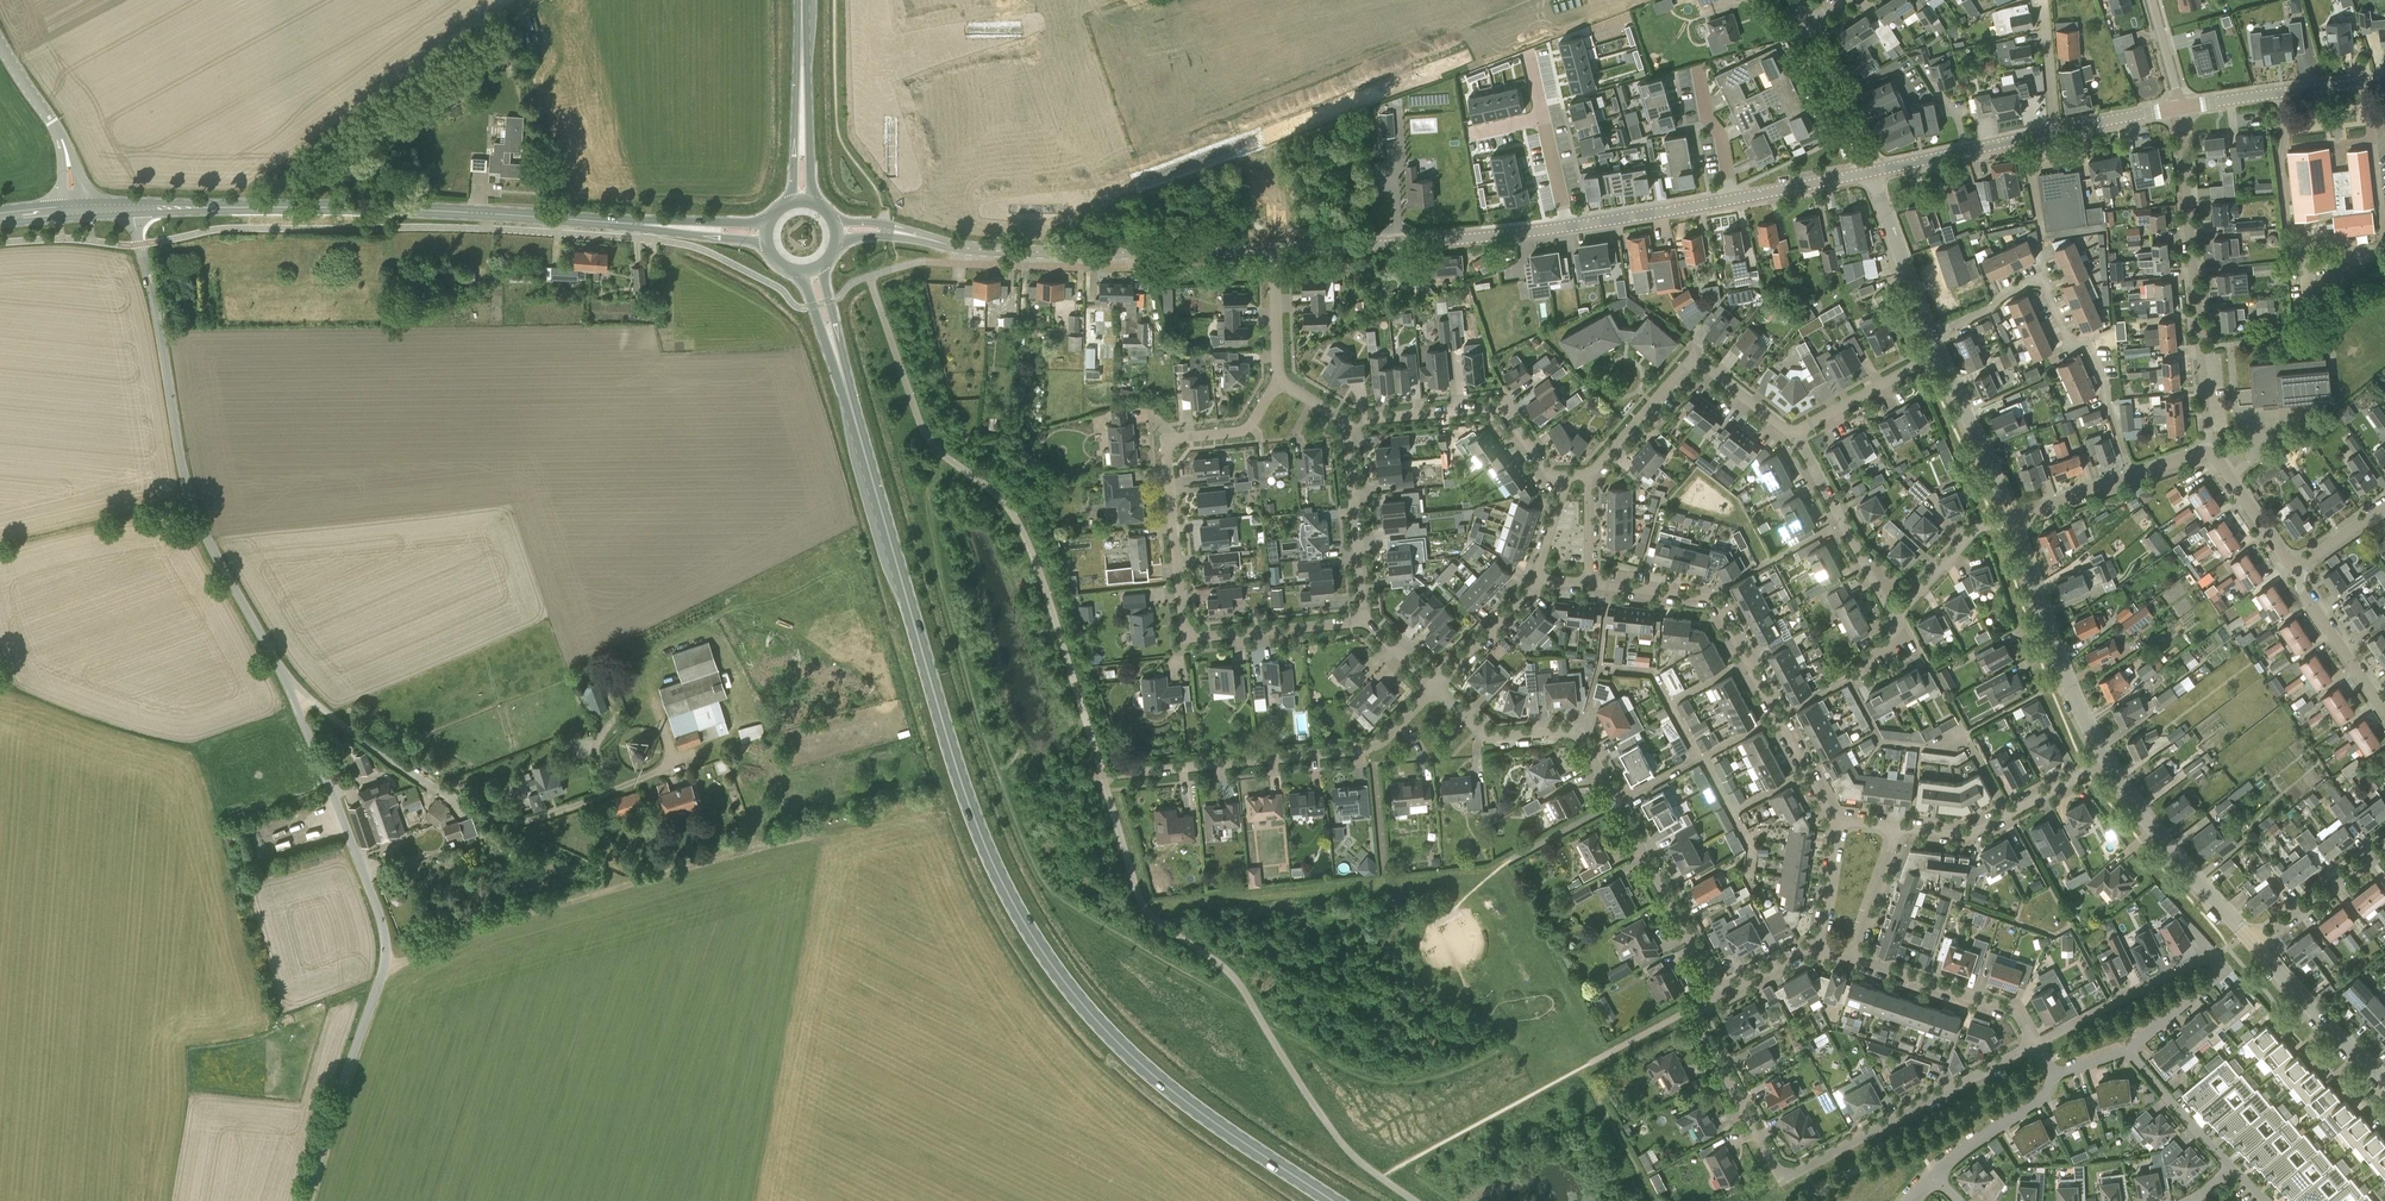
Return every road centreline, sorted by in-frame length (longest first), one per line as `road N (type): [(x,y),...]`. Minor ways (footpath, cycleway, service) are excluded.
road 1 (primary): [(810,270),(951,751),(1001,882),(1057,972),(1117,1043),(1177,1095),(1333,1200)]
road 2 (secondary): [(767,234),(447,211),(132,208)]
road 3 (unclassified): [(310,1200),(383,973),(385,938),(284,679)]
road 4 (residential): [(1365,621),(1194,638),(1185,630),(1166,447),(1171,439),(1248,429),(1278,381)]
road 5 (residential): [(1719,994),(1694,1018),(1783,1176),(2035,1045)]
road 6 (unclassified): [(284,679),(197,519),(132,208)]
road 7 (residential): [(1719,994),(1577,731),(1489,739),(1435,688)]
road 8 (tertiary): [(1273,249),(1009,251),(885,230),(837,231)]
road 9 (residential): [(1840,822),(1711,599),(1589,583)]
road 10 (unclassified): [(284,679),(381,754),(483,813),(525,820),(613,791)]
road 11 (residential): [(1103,776),(1367,748),(1435,688)]
road 12 (residential): [(2206,452),(2173,107)]
road 13 (residential): [(1930,335),(2044,282),(2066,333),(2085,344),(2107,386),(2133,473)]
road 14 (tertiary): [(1572,228),(1273,249)]
road 15 (residential): [(1589,475),(1685,366),(1699,363),(1792,434)]
road 16 (tertiary): [(2110,762),(2070,682),(2011,517)]
road 17 (residential): [(1186,63),(1101,98),(940,133)]
road 18 (residential): [(1564,485),(1500,408),(1348,422)]
road 19 (track): [(835,0),(841,136),(884,201),(885,230)]
road 20 (tertiary): [(2254,943),(2110,762)]
road 21 (residential): [(1897,829),(1970,834),(2110,762)]
road 22 (tertiary): [(2173,107),(2384,80)]
road 23 (residential): [(1896,619),(1792,434)]
road 24 (residential): [(2035,1045),(2017,1013),(1852,958)]
road 25 (primary): [(802,201),(805,0)]
road 26 (residential): [(1274,232),(1270,175),(1252,127),(1186,63)]
road 27 (residential): [(1365,621),(1348,422)]
road 28 (residential): [(2035,1045),(2211,956)]
road 29 (tertiary): [(1870,172),(2055,133)]
road 30 (unclassified): [(72,210),(63,141),(0,41)]
road 31 (tertiary): [(2384,1078),(2254,943)]
road 32 (tertiary): [(2011,517),(1939,353)]
road 33 (tertiary): [(1930,335),(1870,172)]
road 34 (residential): [(2384,709),(2304,593),(2298,561)]
road 35 (residential): [(1792,434),(1939,353)]
road 36 (tertiary): [(1736,201),(1572,228)]
road 37 (residential): [(2254,943),(2384,842)]
road 38 (residential): [(1870,172),(1805,24)]
road 39 (residential): [(2233,1169),(2128,1051)]
road 40 (residential): [(1896,619),(1978,528),(2011,517)]
road 41 (residential): [(1935,1176),(2040,1100),(2052,1078)]
road 42 (residential): [(1572,228),(1538,82)]
road 43 (residential): [(1435,688),(1535,579)]
road 44 (residential): [(2298,561),(2283,556),(2222,462),(2206,452)]
road 45 (residential): [(2128,1051),(2224,972),(2211,956)]
road 46 (tertiary): [(1870,172),(1736,201)]
road 47 (residential): [(1736,201),(1699,69)]
road 48 (residential): [(1852,958),(1897,829)]
road 49 (residential): [(2055,133),(2043,0)]
road 50 (residential): [(1278,381),(1273,249)]
road 51 (residential): [(2011,517),(2133,473)]
road 52 (residential): [(1840,822),(1819,947)]
road 53 (tertiary): [(2055,133),(2173,107)]

